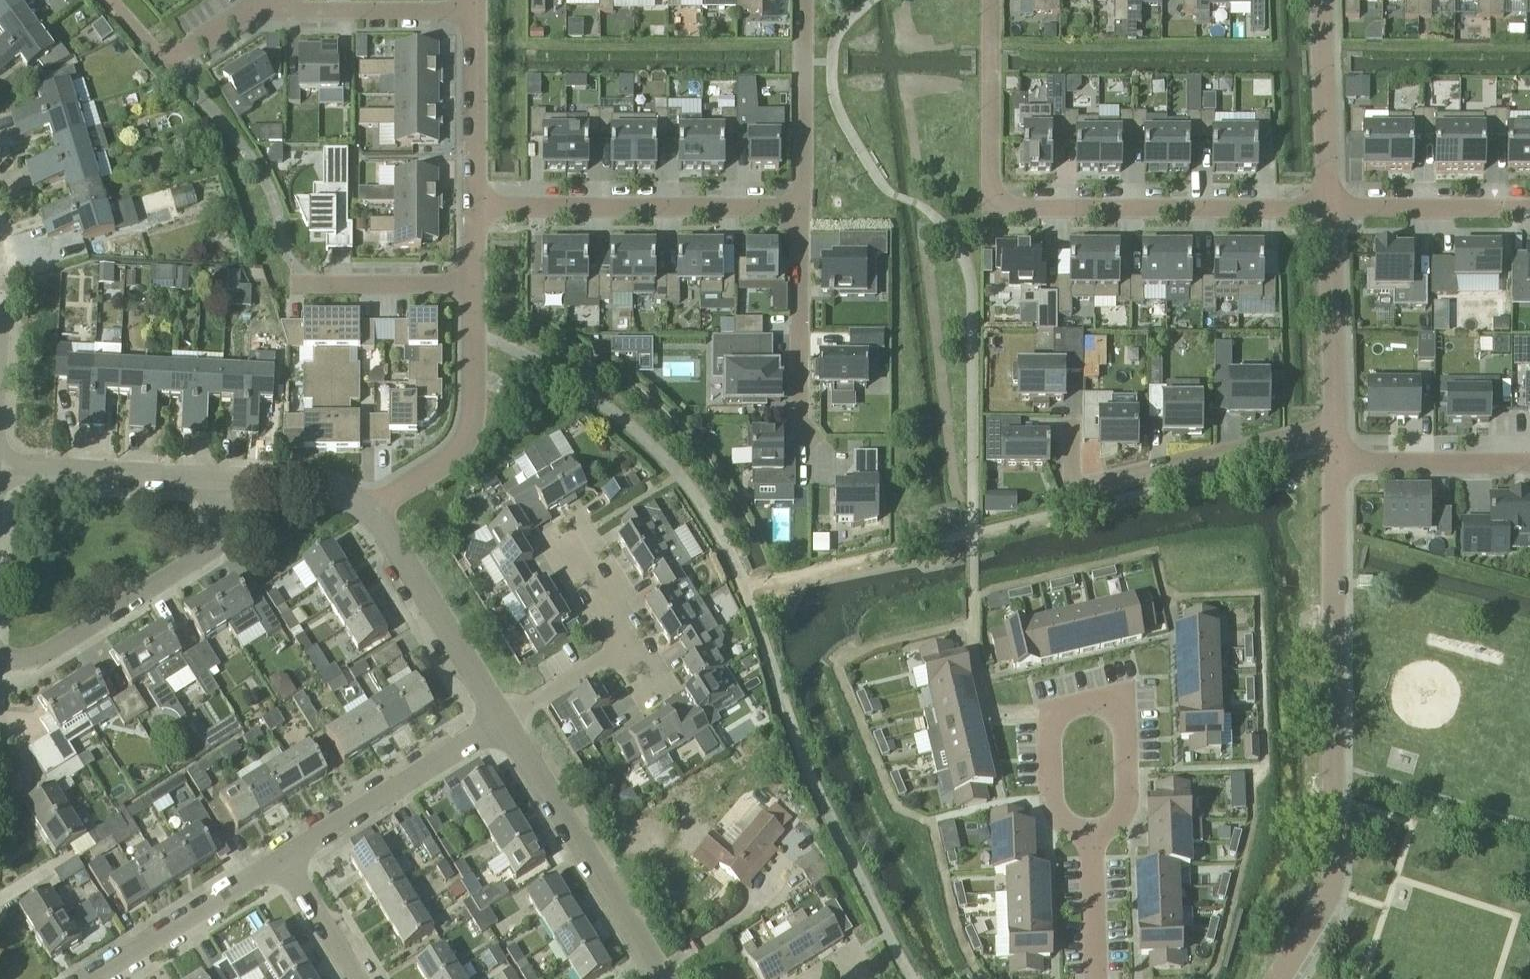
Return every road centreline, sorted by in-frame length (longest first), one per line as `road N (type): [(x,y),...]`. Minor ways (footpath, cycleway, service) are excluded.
road 1 (residential): [(1280,978),(1333,889),(1336,464)]
road 2 (residential): [(111,0),(158,52),(190,47),(251,9),(474,10)]
road 3 (residential): [(1074,409),(1083,483),(1176,472),(1335,431)]
road 4 (residential): [(1328,205),(997,206)]
road 5 (residential): [(802,207),(476,207)]
road 6 (residential): [(0,662),(37,660),(221,547),(234,480)]
road 7 (residential): [(657,978),(493,720)]
road 8 (residential): [(476,292),(477,420),(464,448),(430,479),(365,514)]
road 9 (residential): [(85,978),(300,845)]
road 10 (residential): [(493,720),(365,514)]
road 11 (residential): [(234,480),(0,464)]
road 12 (residential): [(300,845),(493,720)]
road 13 (residential): [(1055,714),(1124,699),(1125,804),(1119,821),(1087,834)]
road 14 (residential): [(1335,431),(1328,205)]
road 15 (residential): [(802,207),(801,428)]
road 16 (residential): [(803,0),(802,207)]
road 17 (residential): [(992,0),(997,206)]
road 18 (residential): [(1328,205),(1321,0)]
road 19 (residential): [(1529,203),(1328,205)]
road 20 (residential): [(474,10),(476,207)]
road 21 (residential): [(1336,464),(1529,469)]
road 22 (residential): [(476,292),(299,288)]
road 23 (residential): [(493,720),(629,625)]
road 24 (residential): [(377,978),(300,845)]
road 25 (residential): [(1087,834),(1094,978)]
road 26 (residential): [(1087,834),(1072,833),(1054,814),(1055,714)]
road 27 (residential): [(365,514),(326,493),(234,480)]

